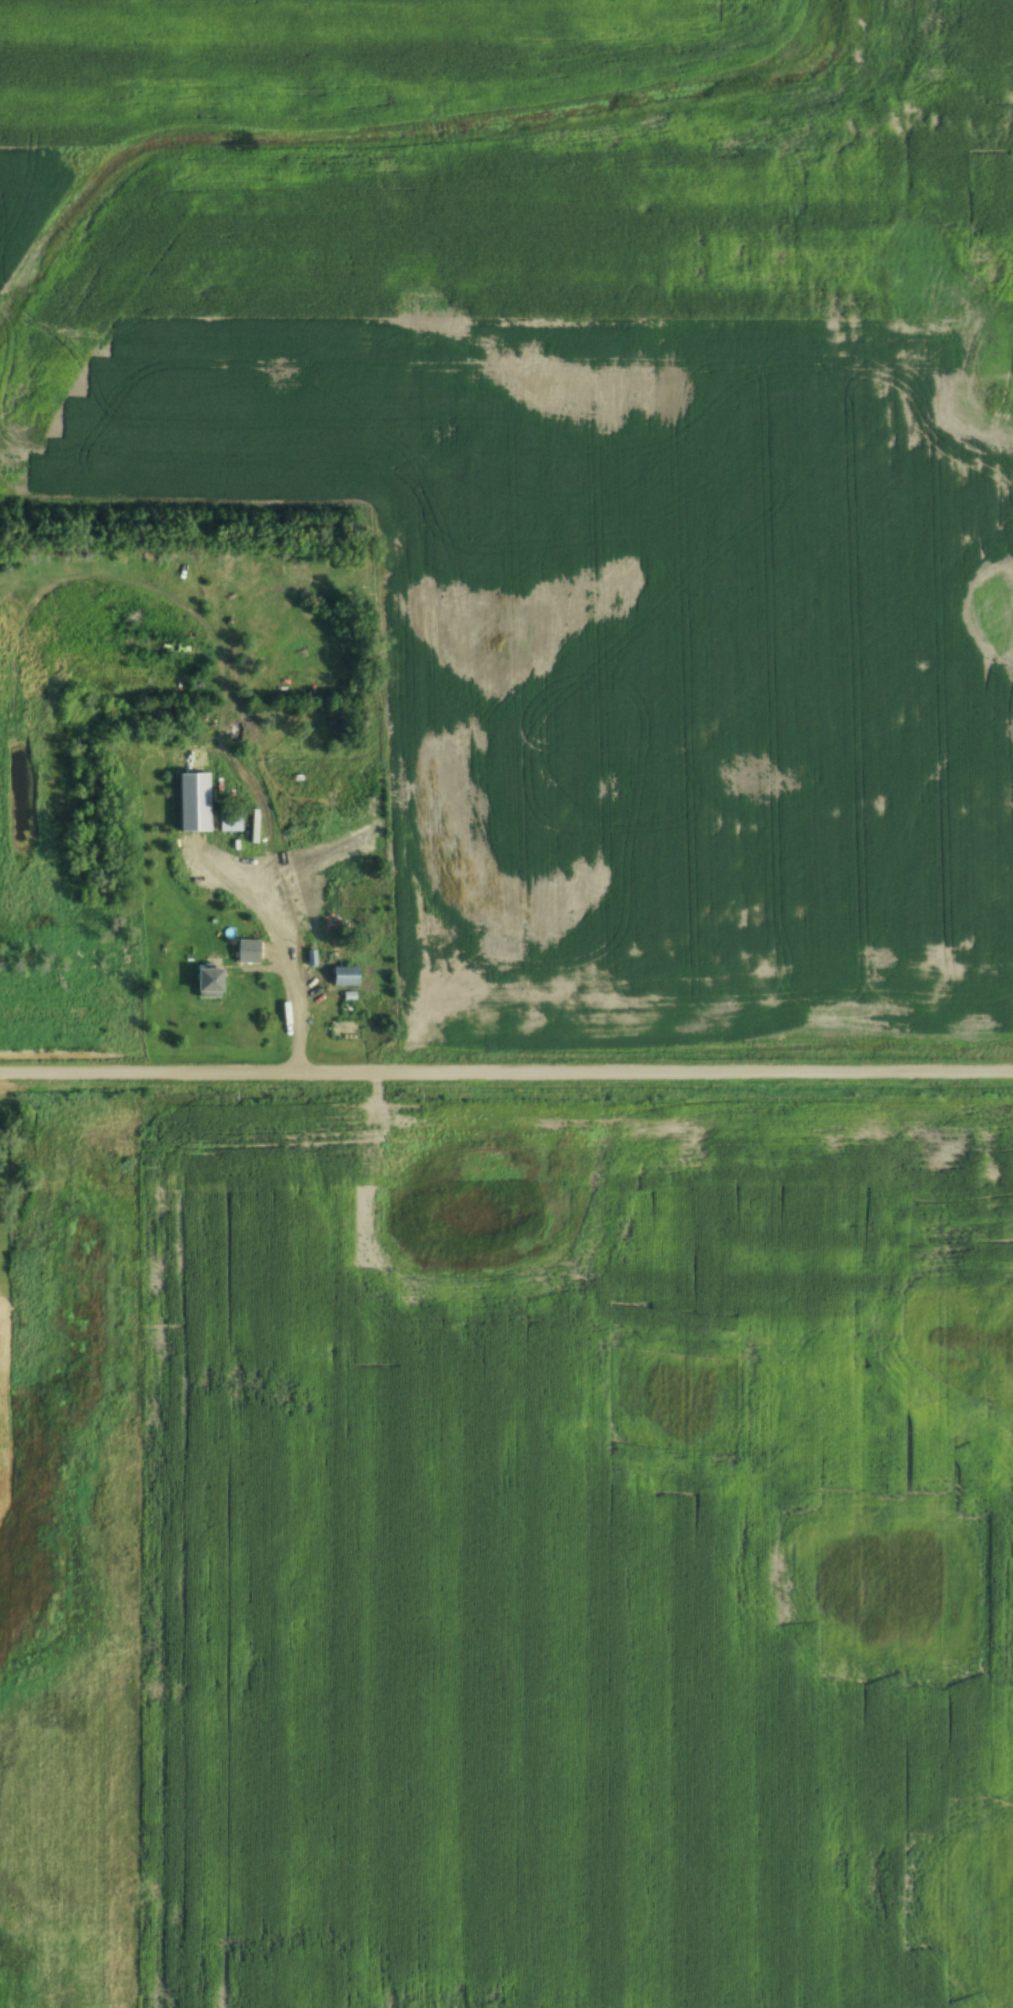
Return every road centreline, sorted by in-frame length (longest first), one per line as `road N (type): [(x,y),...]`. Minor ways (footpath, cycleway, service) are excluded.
road 1 (residential): [(1012,1070),(0,1071)]

